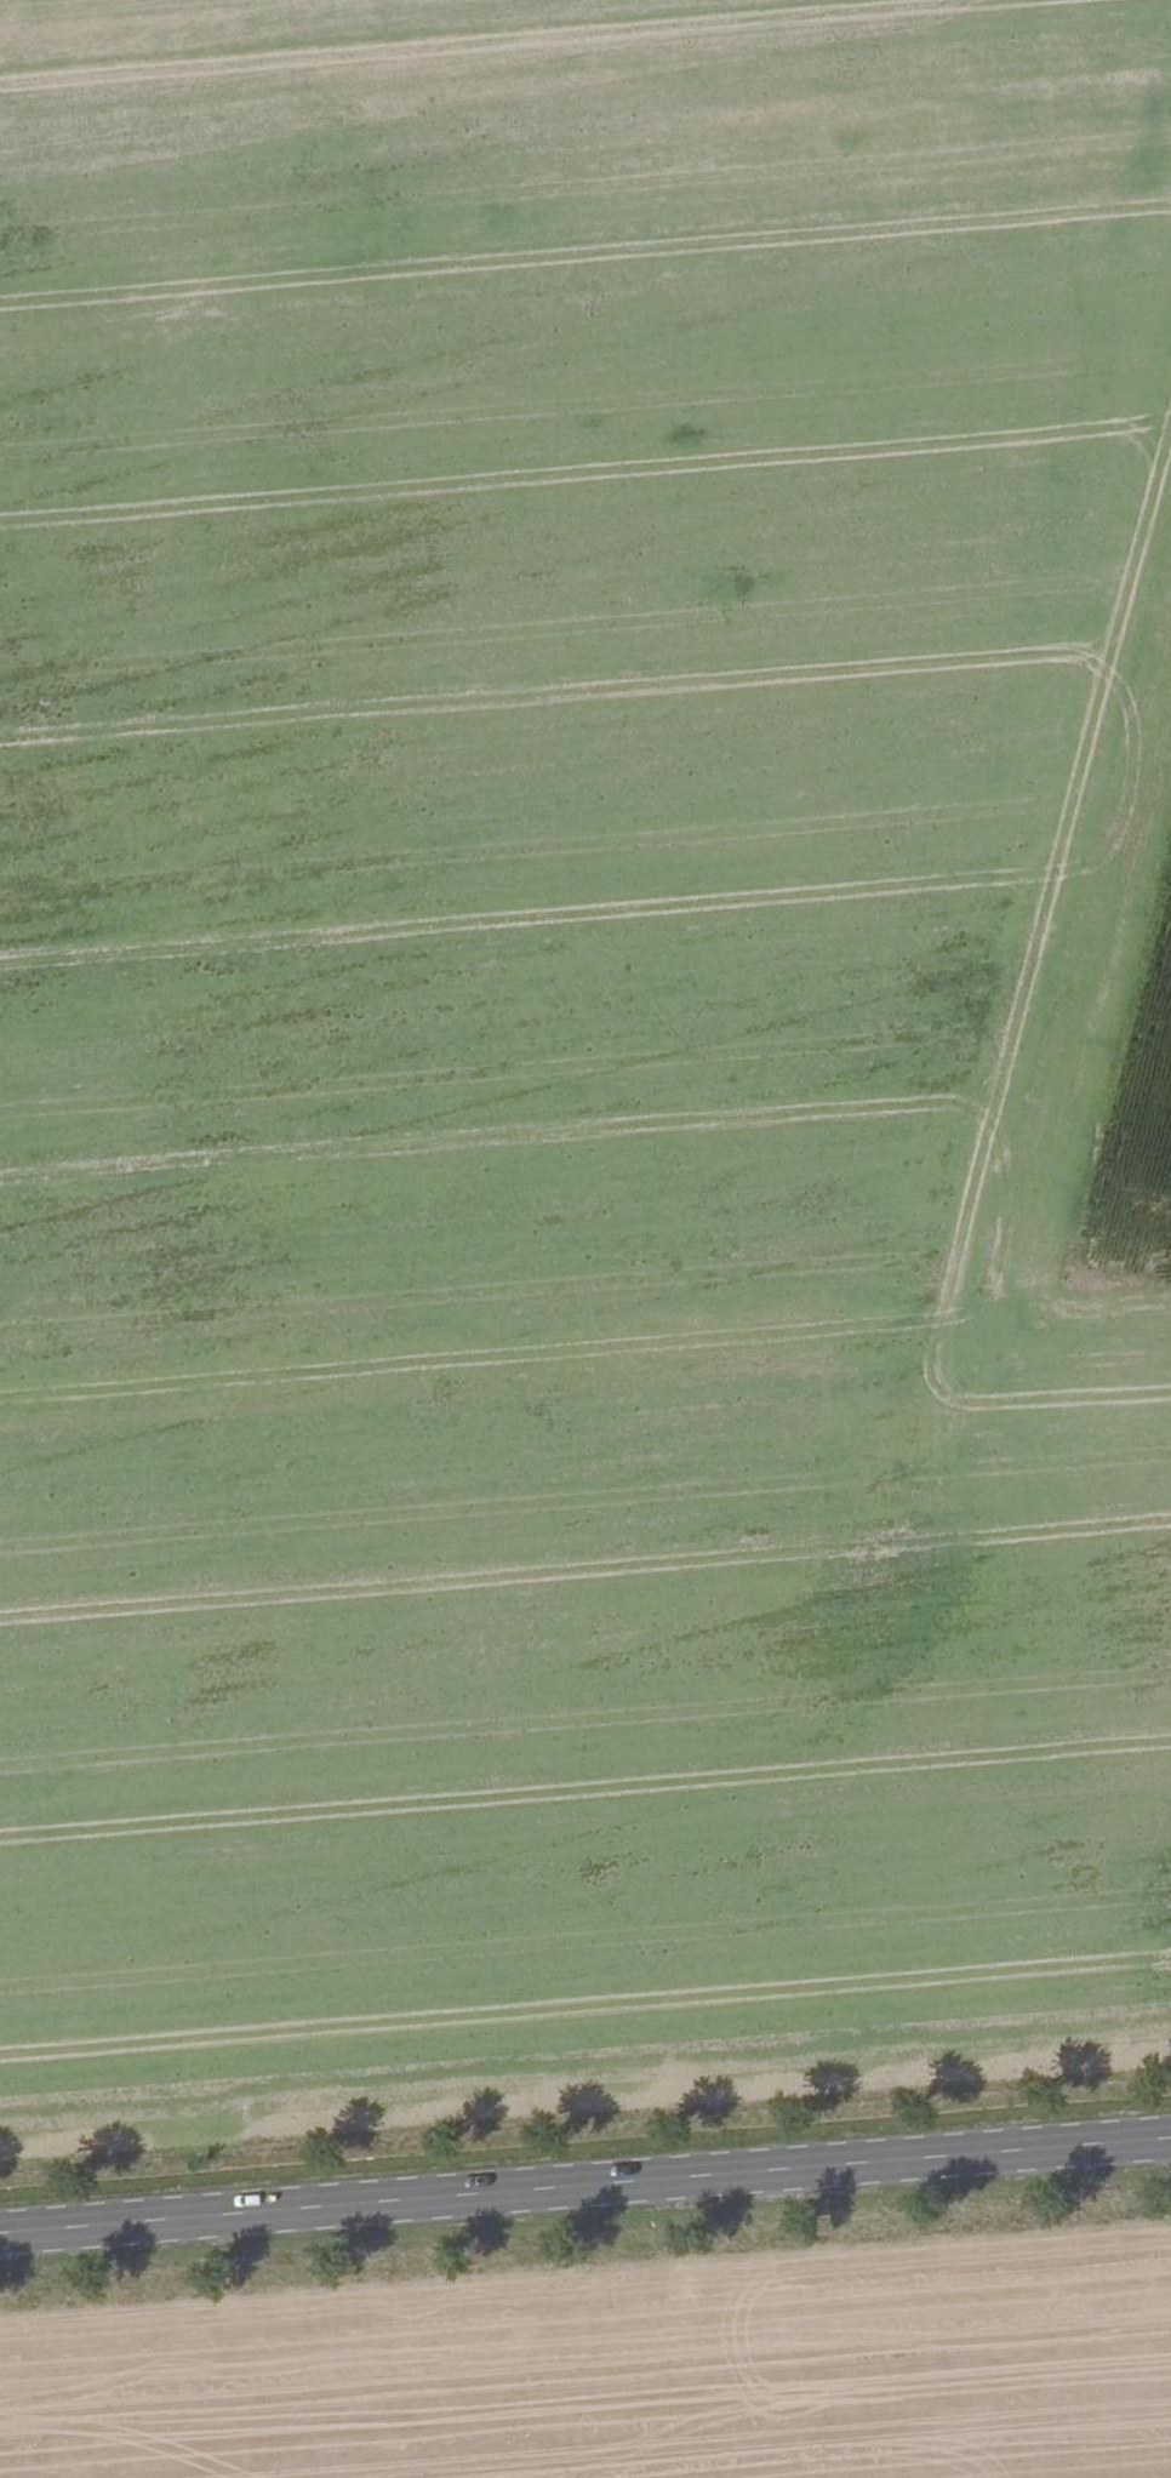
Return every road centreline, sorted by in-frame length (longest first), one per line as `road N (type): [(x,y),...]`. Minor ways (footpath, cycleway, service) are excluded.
road 1 (primary): [(0,2227),(1170,2134)]

